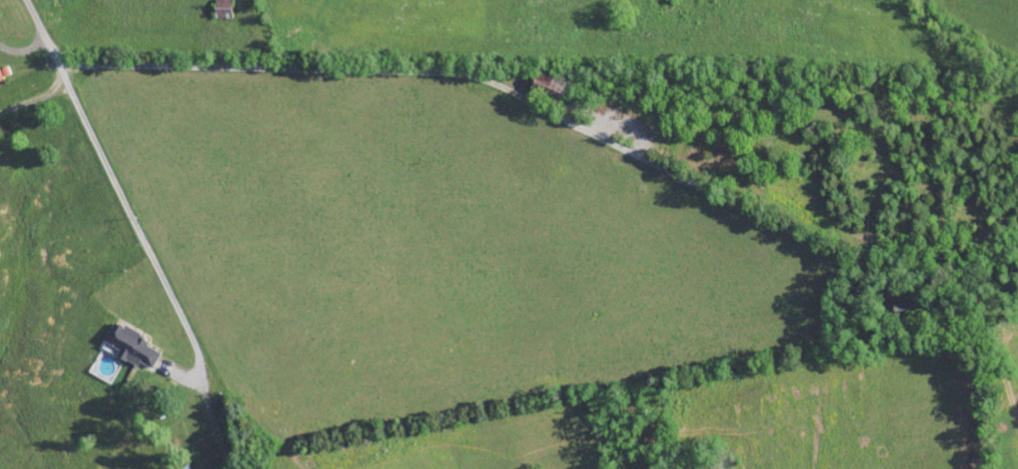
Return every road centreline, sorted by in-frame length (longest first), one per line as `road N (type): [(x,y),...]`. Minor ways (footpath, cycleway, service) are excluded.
road 1 (residential): [(23,0),(53,55),(88,66),(412,72),(488,83),(862,269)]

